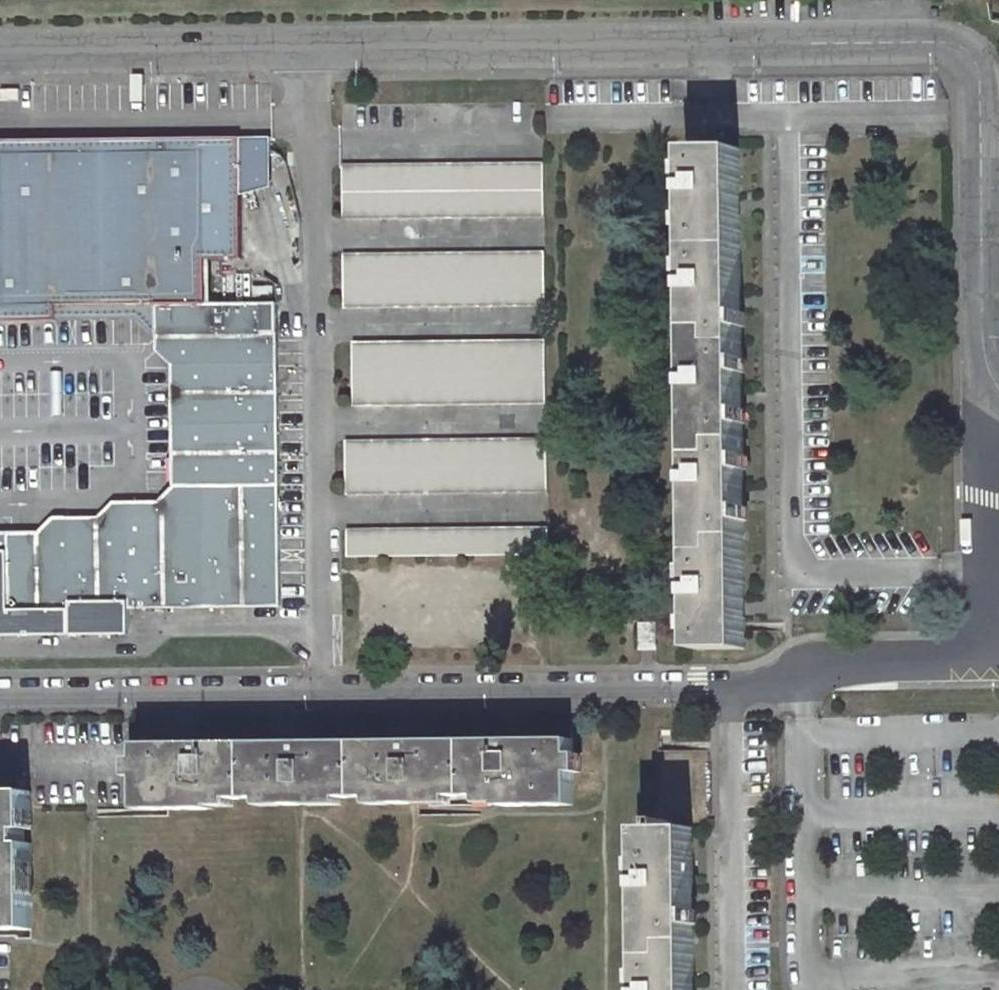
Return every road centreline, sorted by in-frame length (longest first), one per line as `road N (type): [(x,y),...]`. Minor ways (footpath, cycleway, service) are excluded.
road 1 (unclassified): [(978,79),(967,52),(932,44),(0,50)]
road 2 (unclassified): [(0,698),(728,689)]
road 3 (unclassified): [(988,381),(979,335),(978,79)]
road 4 (residential): [(728,689),(734,989)]
road 5 (unclassified): [(988,381),(987,655)]
road 6 (unclassified): [(728,689),(792,669),(953,668),(987,655)]

